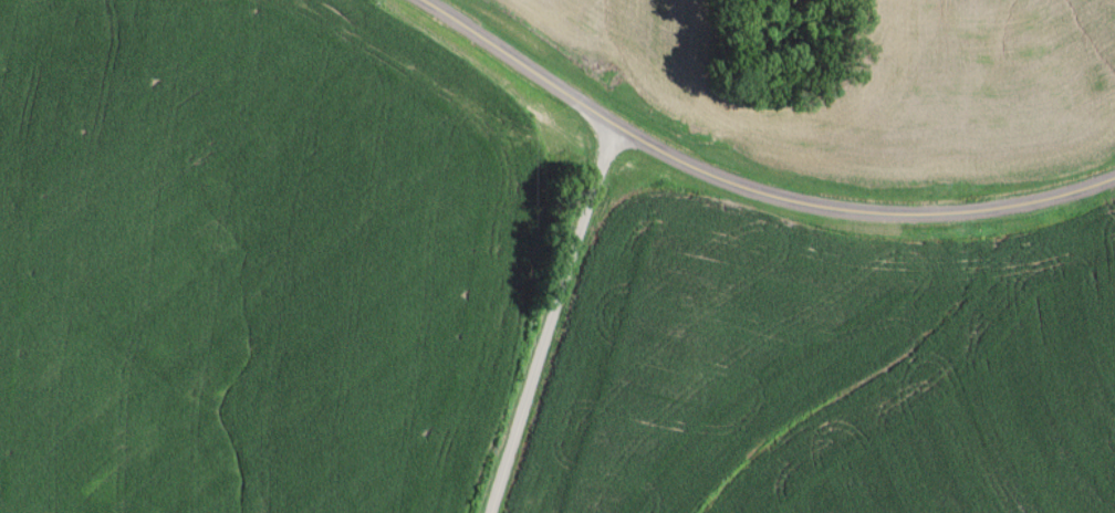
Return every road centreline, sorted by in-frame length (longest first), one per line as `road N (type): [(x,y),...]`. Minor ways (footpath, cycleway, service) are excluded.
road 1 (tertiary): [(420,0),(667,155),(780,203),(843,217),(934,220),(999,214),(1114,181)]
road 2 (residential): [(493,512),(592,186),(623,128)]

